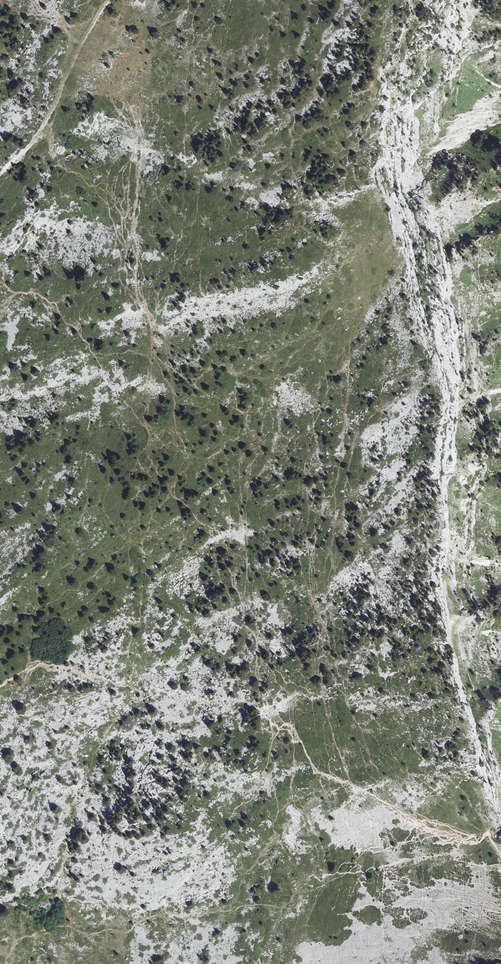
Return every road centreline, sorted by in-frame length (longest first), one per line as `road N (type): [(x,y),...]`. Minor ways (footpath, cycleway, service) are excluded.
road 1 (track): [(0,179),(49,117),(108,0)]

